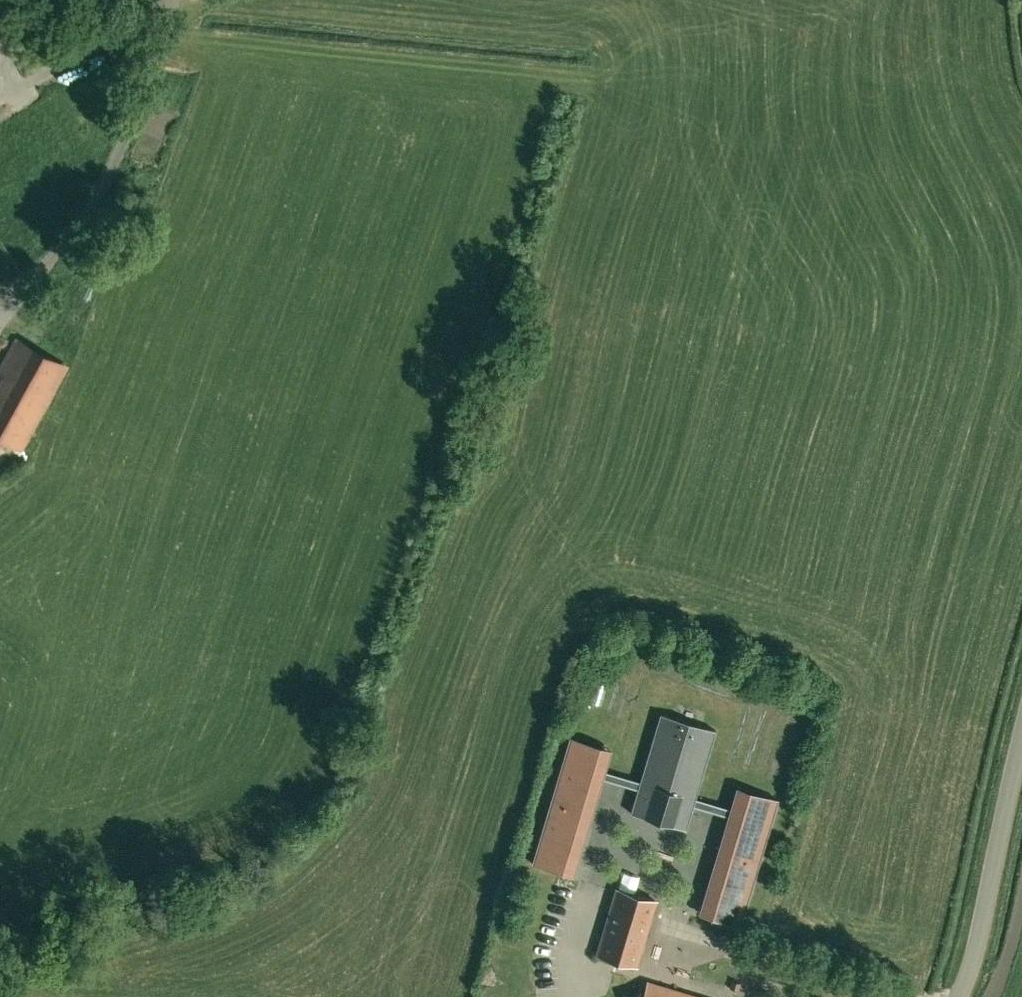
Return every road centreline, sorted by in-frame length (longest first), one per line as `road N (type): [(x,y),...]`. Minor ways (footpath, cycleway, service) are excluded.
road 1 (unclassified): [(1021,737),(961,996)]

